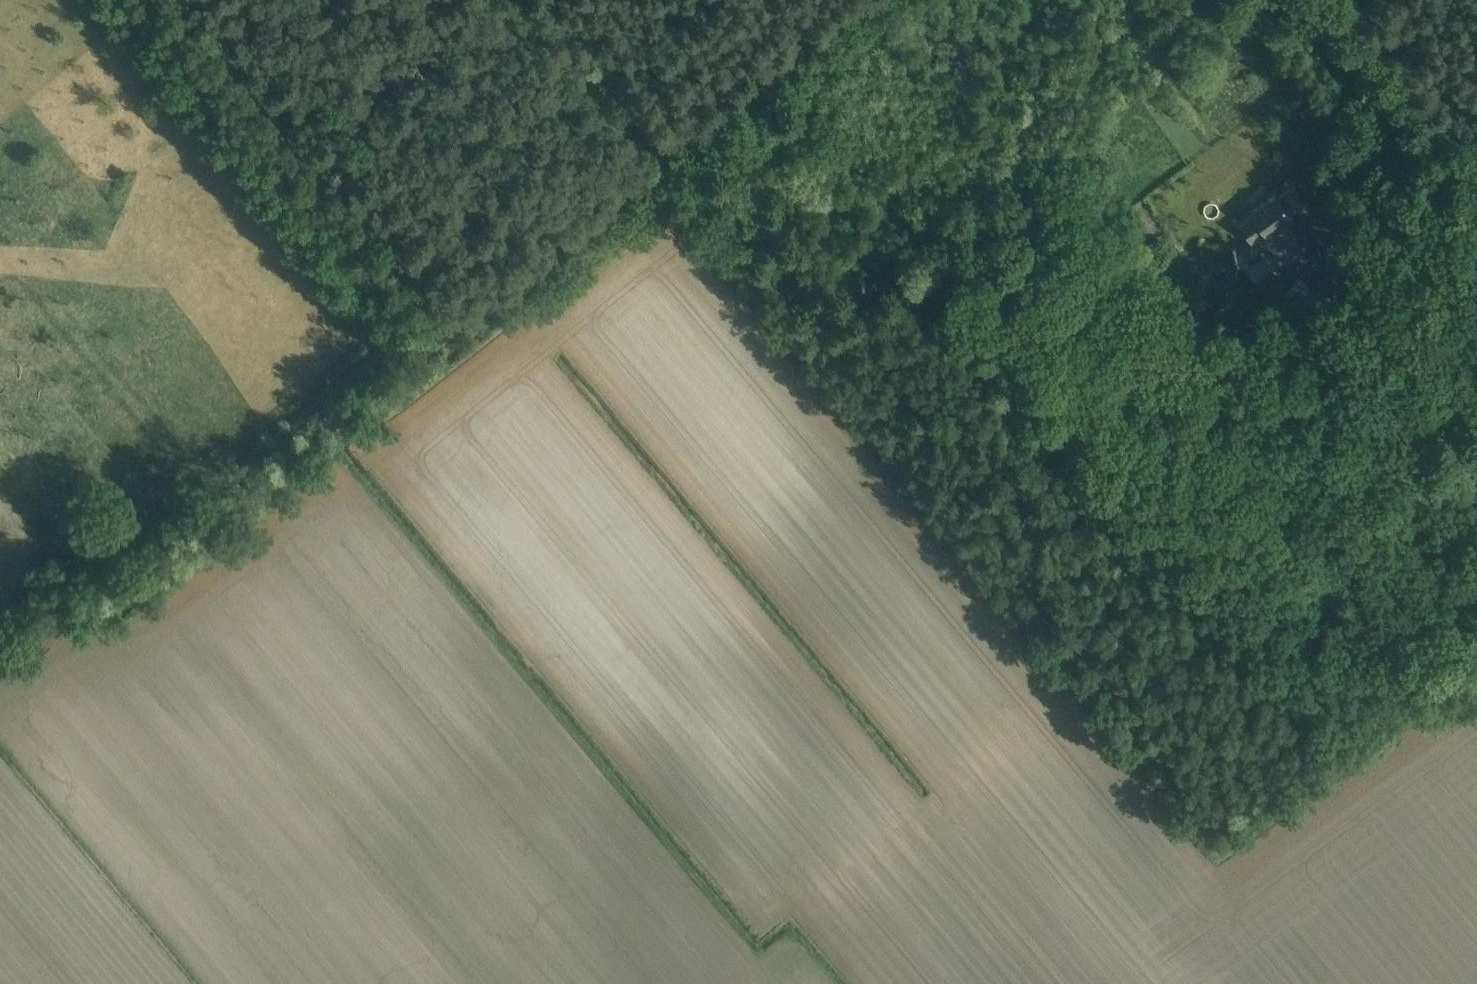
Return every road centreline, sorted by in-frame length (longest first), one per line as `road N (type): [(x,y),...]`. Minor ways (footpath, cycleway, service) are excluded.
road 1 (track): [(1370,354),(1476,482)]

